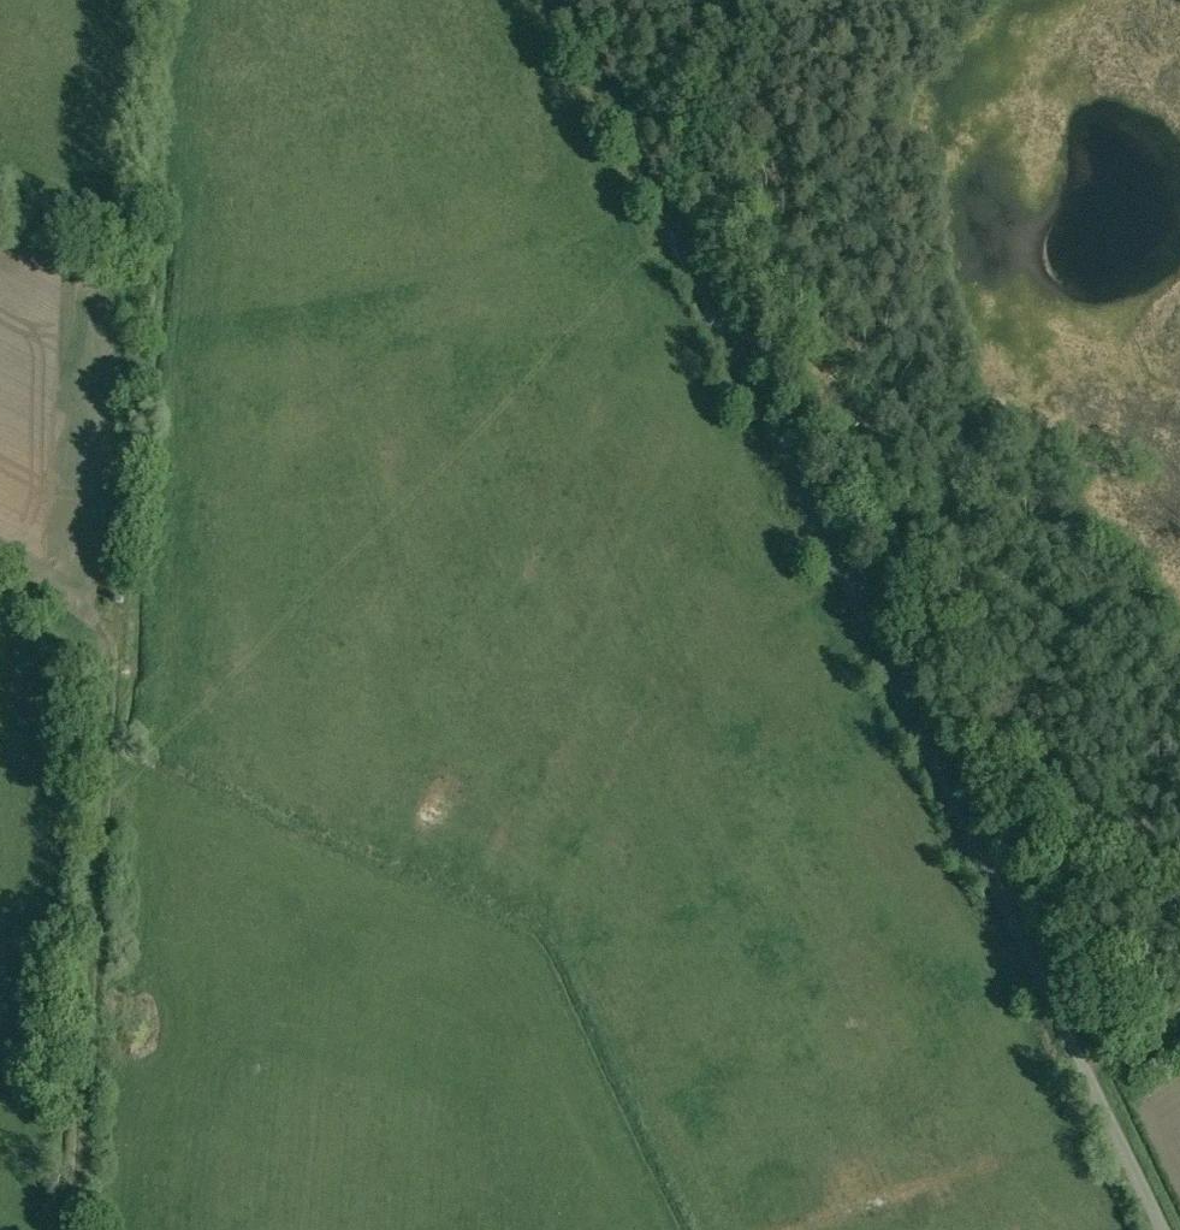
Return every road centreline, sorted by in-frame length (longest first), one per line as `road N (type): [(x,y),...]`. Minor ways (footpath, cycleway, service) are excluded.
road 1 (track): [(1160,1229),(569,0)]
road 2 (track): [(196,0),(120,757),(87,1229)]

